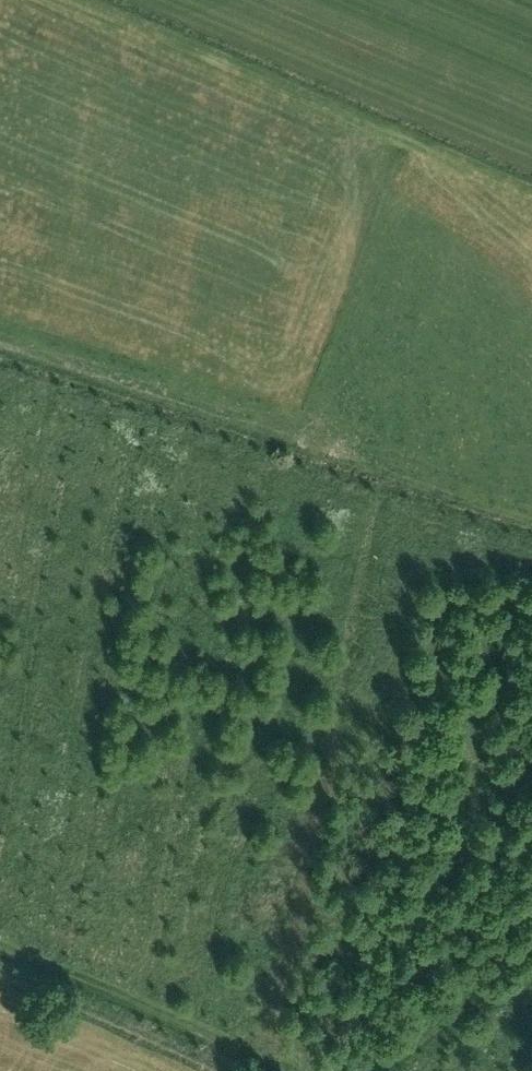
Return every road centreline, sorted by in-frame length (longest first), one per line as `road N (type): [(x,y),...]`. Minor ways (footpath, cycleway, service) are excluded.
road 1 (track): [(0,938),(284,1070)]
road 2 (track): [(366,1070),(531,974)]

